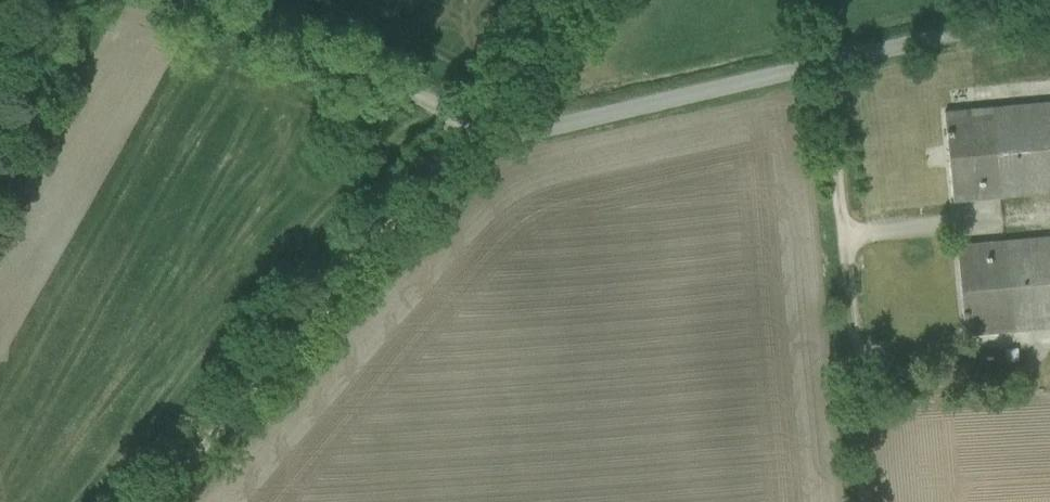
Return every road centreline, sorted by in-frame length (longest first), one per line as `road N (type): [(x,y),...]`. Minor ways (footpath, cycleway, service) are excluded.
road 1 (unclassified): [(154,501),(473,128)]
road 2 (track): [(860,501),(825,62)]
road 3 (unclassified): [(825,62),(519,133),(473,128)]
road 4 (unclassified): [(468,117),(185,0)]
road 5 (track): [(1049,11),(825,62)]
road 6 (unclassified): [(468,117),(495,101),(581,0)]

